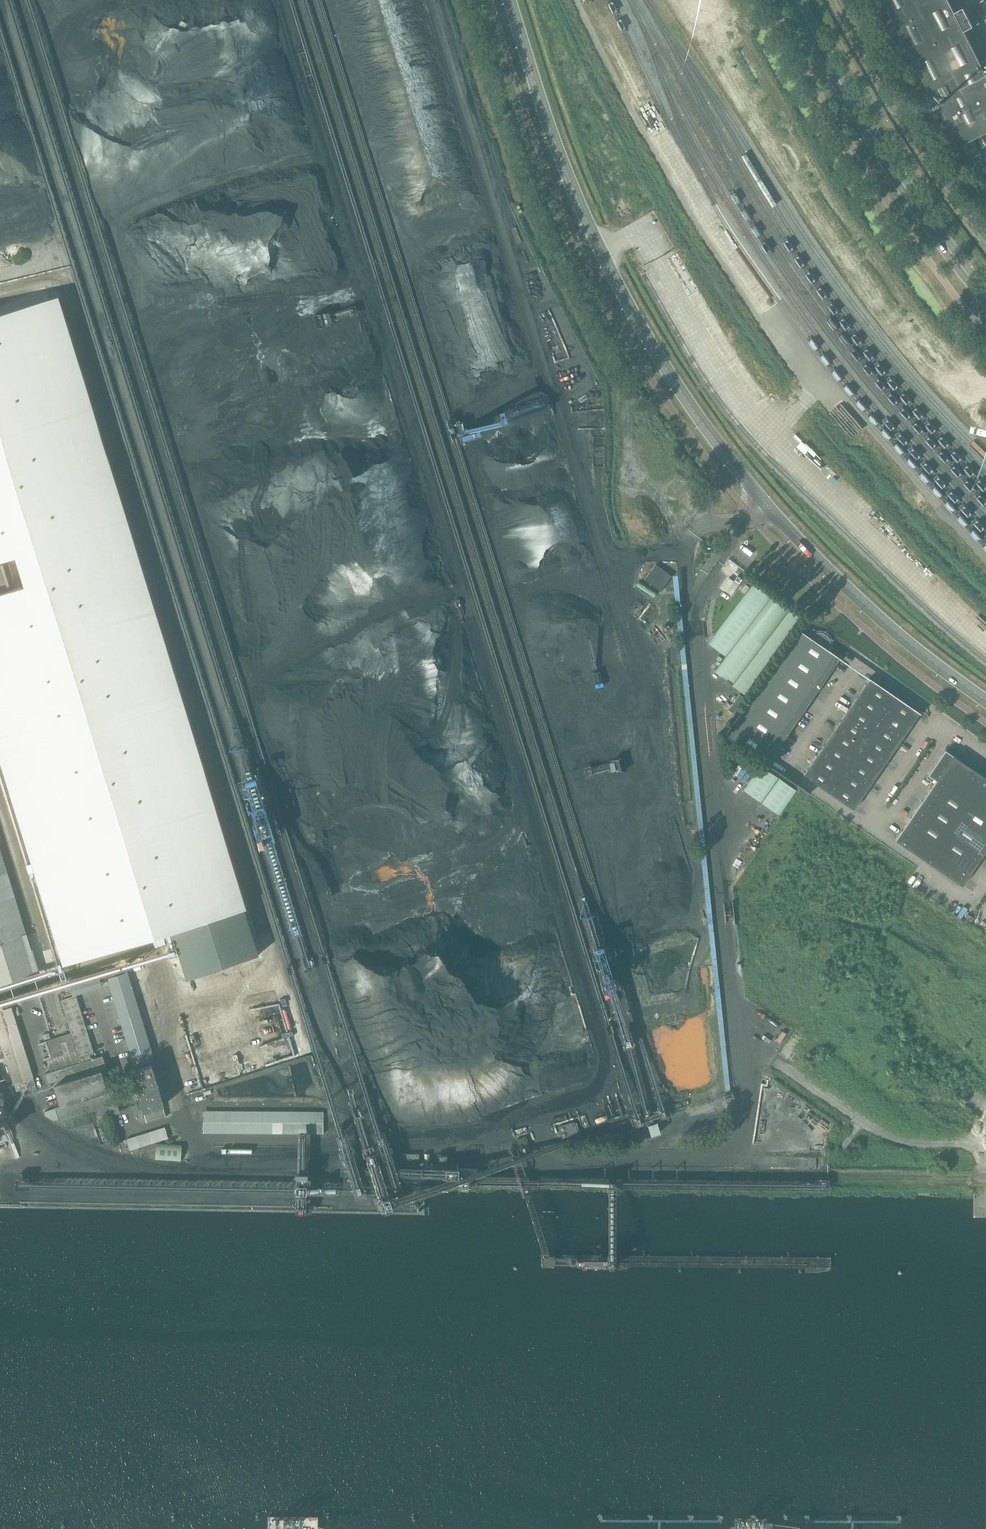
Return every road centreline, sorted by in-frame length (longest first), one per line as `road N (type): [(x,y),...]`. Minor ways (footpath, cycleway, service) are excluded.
road 1 (tertiary): [(764,502),(692,409),(615,281),(567,177),(509,0)]
road 2 (secondary): [(985,297),(888,161),(796,0)]
road 3 (tertiary): [(985,701),(871,610),(764,502)]

